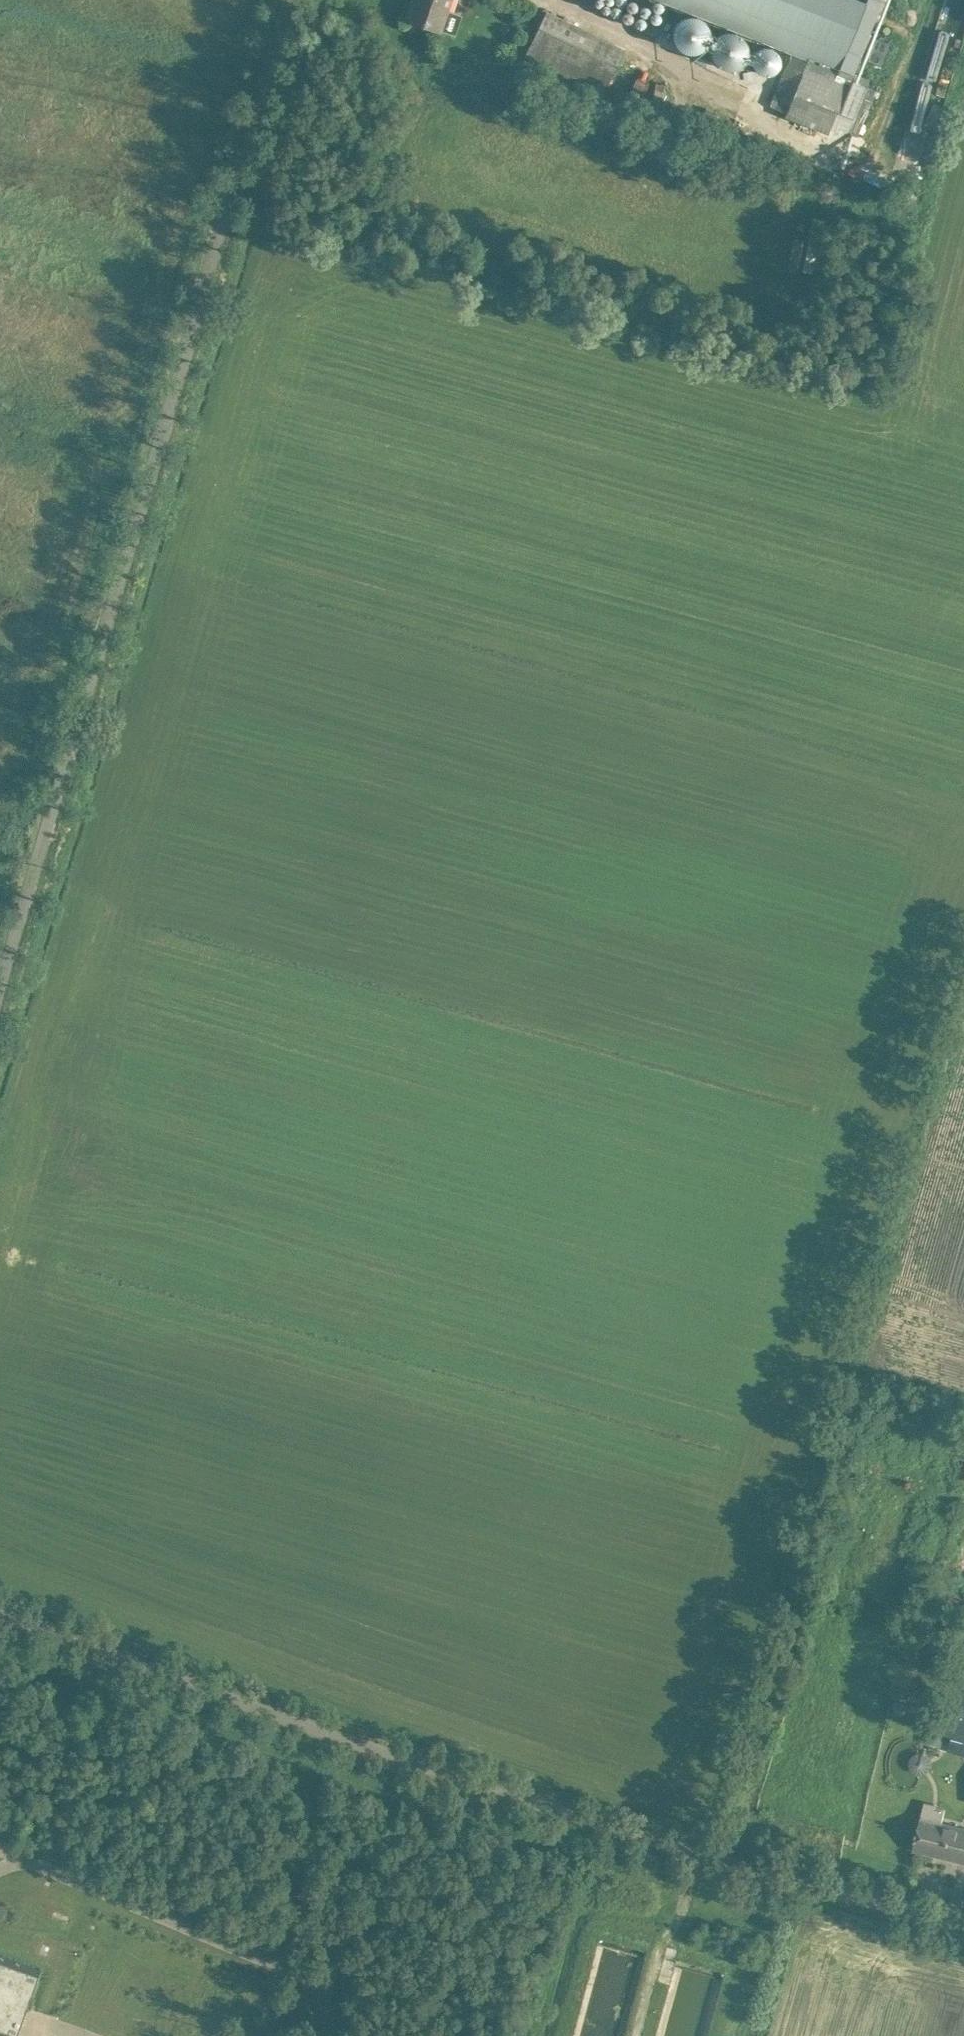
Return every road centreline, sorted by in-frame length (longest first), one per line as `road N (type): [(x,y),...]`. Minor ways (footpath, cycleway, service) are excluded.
road 1 (unclassified): [(0,973),(287,0)]
road 2 (unclassified): [(963,1924),(799,1893),(580,1831),(0,1632)]

